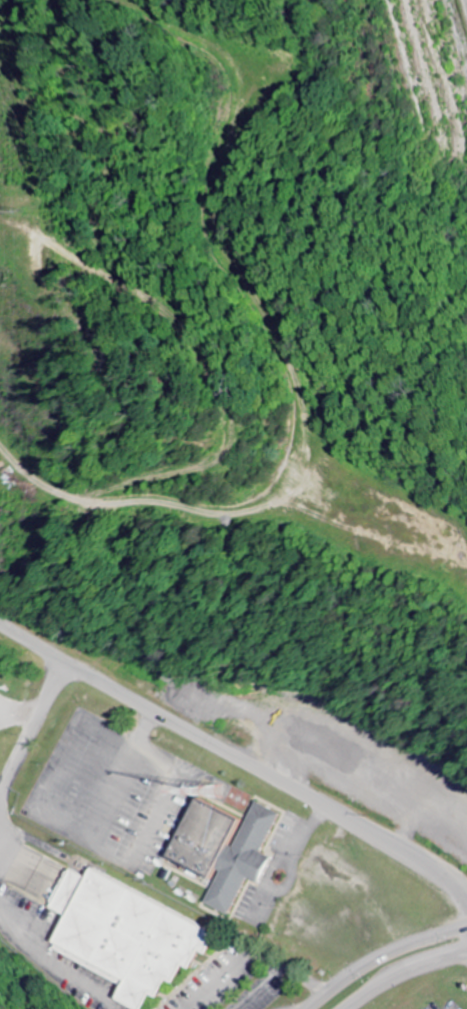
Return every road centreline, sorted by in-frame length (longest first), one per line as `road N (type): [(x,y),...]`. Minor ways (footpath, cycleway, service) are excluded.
road 1 (residential): [(466,910),(410,859),(0,632)]
road 2 (residential): [(466,929),(376,961),(306,1008)]
road 3 (residential): [(142,712),(82,846)]

